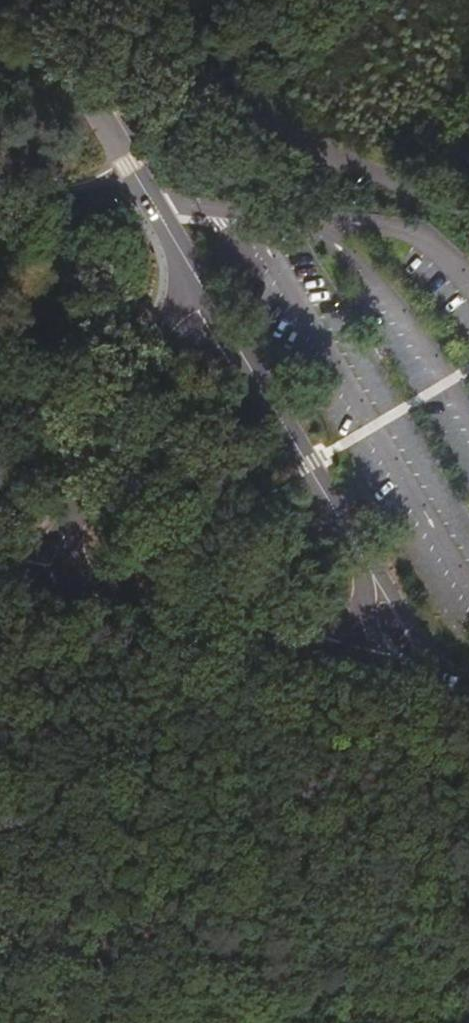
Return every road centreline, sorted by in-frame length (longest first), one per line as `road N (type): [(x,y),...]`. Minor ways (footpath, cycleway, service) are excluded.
road 1 (track): [(0,942),(468,1008)]
road 2 (residential): [(118,0),(244,118),(368,183),(468,221)]
road 3 (residential): [(30,581),(373,672)]
road 4 (residential): [(30,581),(188,270)]
road 5 (tertiary): [(358,553),(188,270)]
road 6 (tertiary): [(188,270),(155,203),(23,0)]
road 7 (tertiary): [(443,689),(358,553)]

